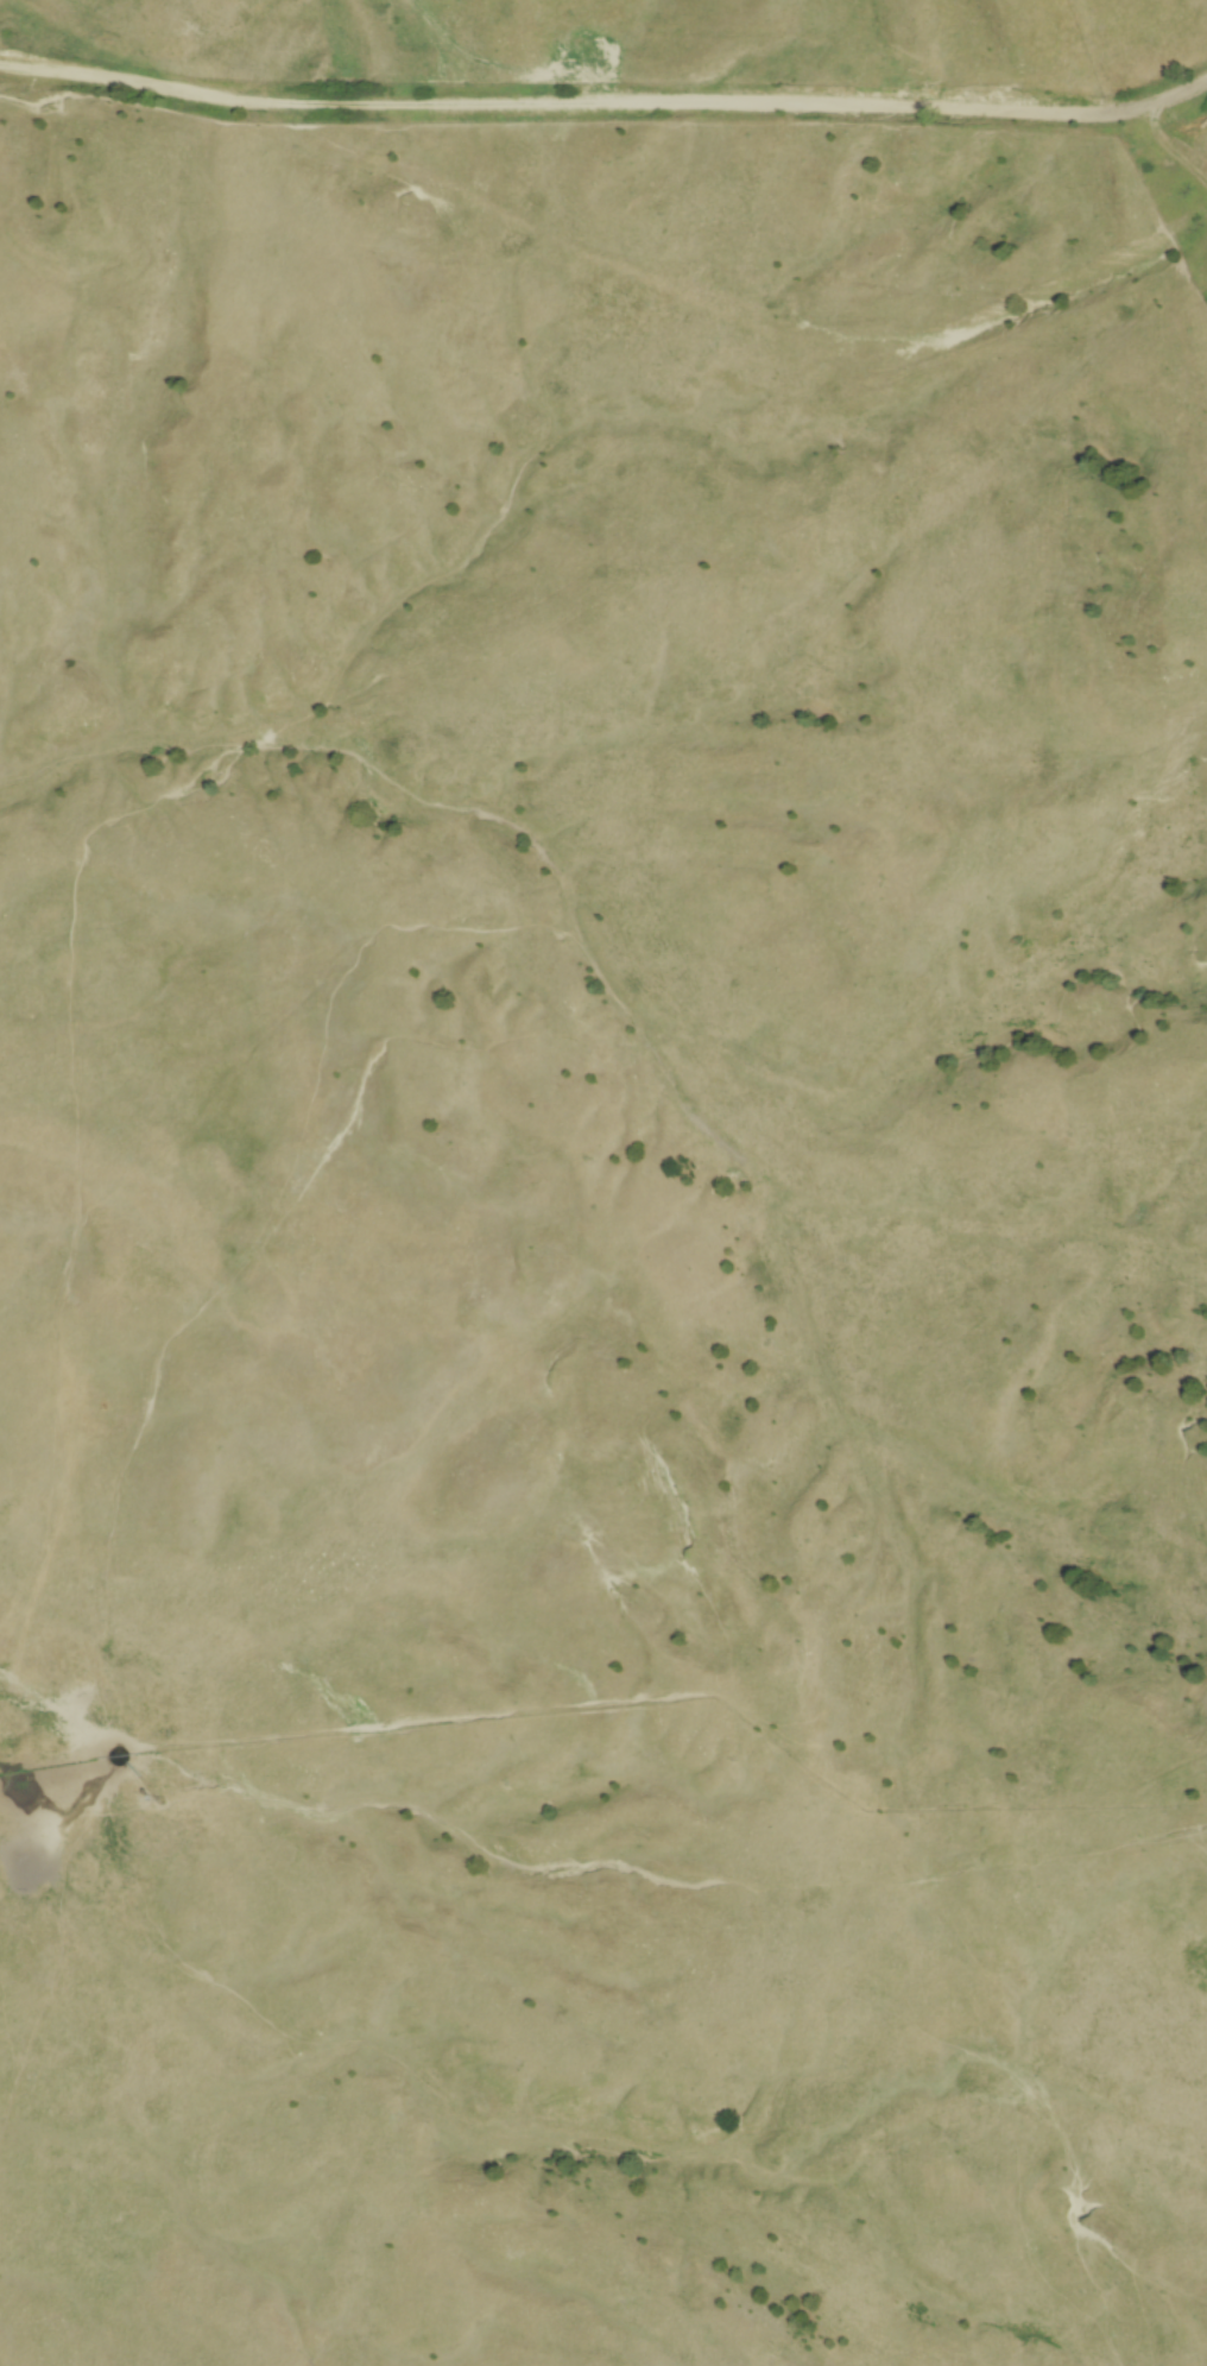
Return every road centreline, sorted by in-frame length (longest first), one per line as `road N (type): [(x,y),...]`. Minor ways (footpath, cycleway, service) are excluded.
road 1 (residential): [(0,64),(251,102),(384,106),(930,105),(1135,114),(1206,79)]

